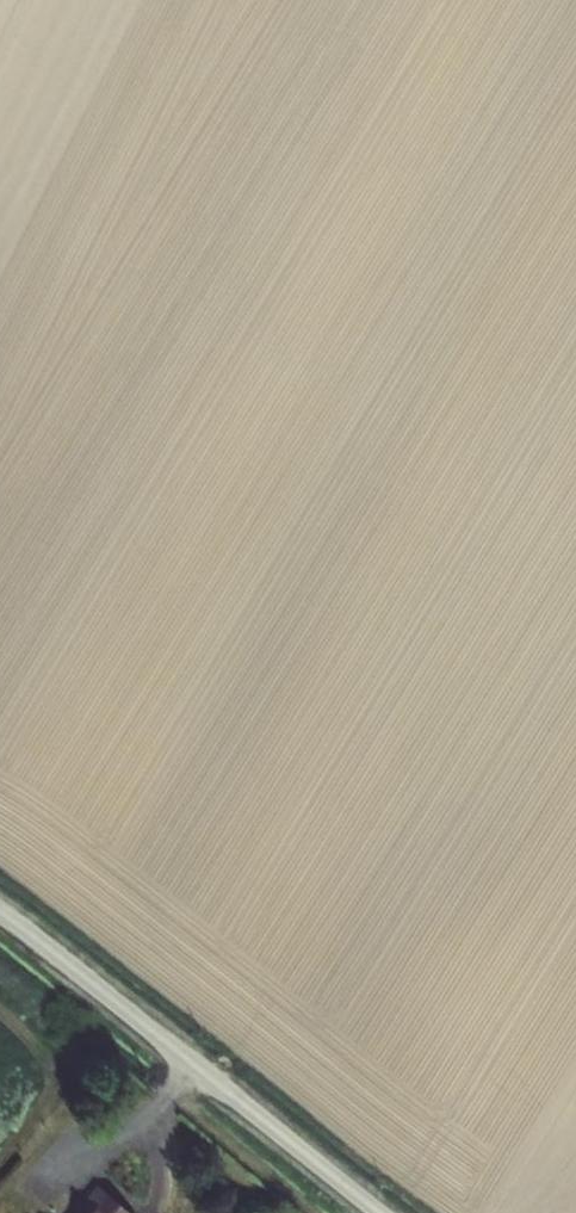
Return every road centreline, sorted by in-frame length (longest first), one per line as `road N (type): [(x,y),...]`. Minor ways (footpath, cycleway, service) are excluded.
road 1 (unclassified): [(0,911),(384,1212)]

